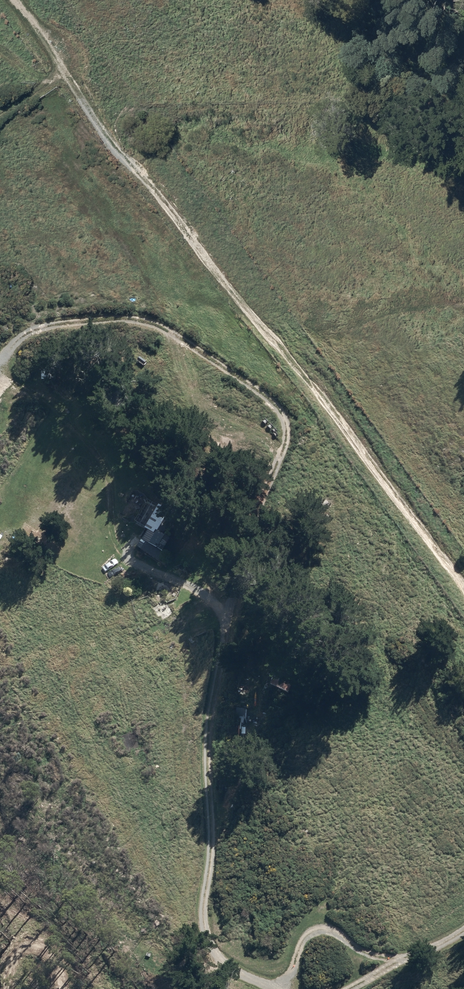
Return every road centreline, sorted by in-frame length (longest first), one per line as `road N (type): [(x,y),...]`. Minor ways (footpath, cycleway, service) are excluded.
road 1 (track): [(21,0),(118,151),(255,324),(319,389),(463,585)]
road 2 (track): [(0,352),(62,323),(136,320),(173,335),(276,407),(287,420),(283,447),(222,620)]
road 3 (track): [(127,558),(112,540),(101,471),(85,441),(47,397),(0,382)]

